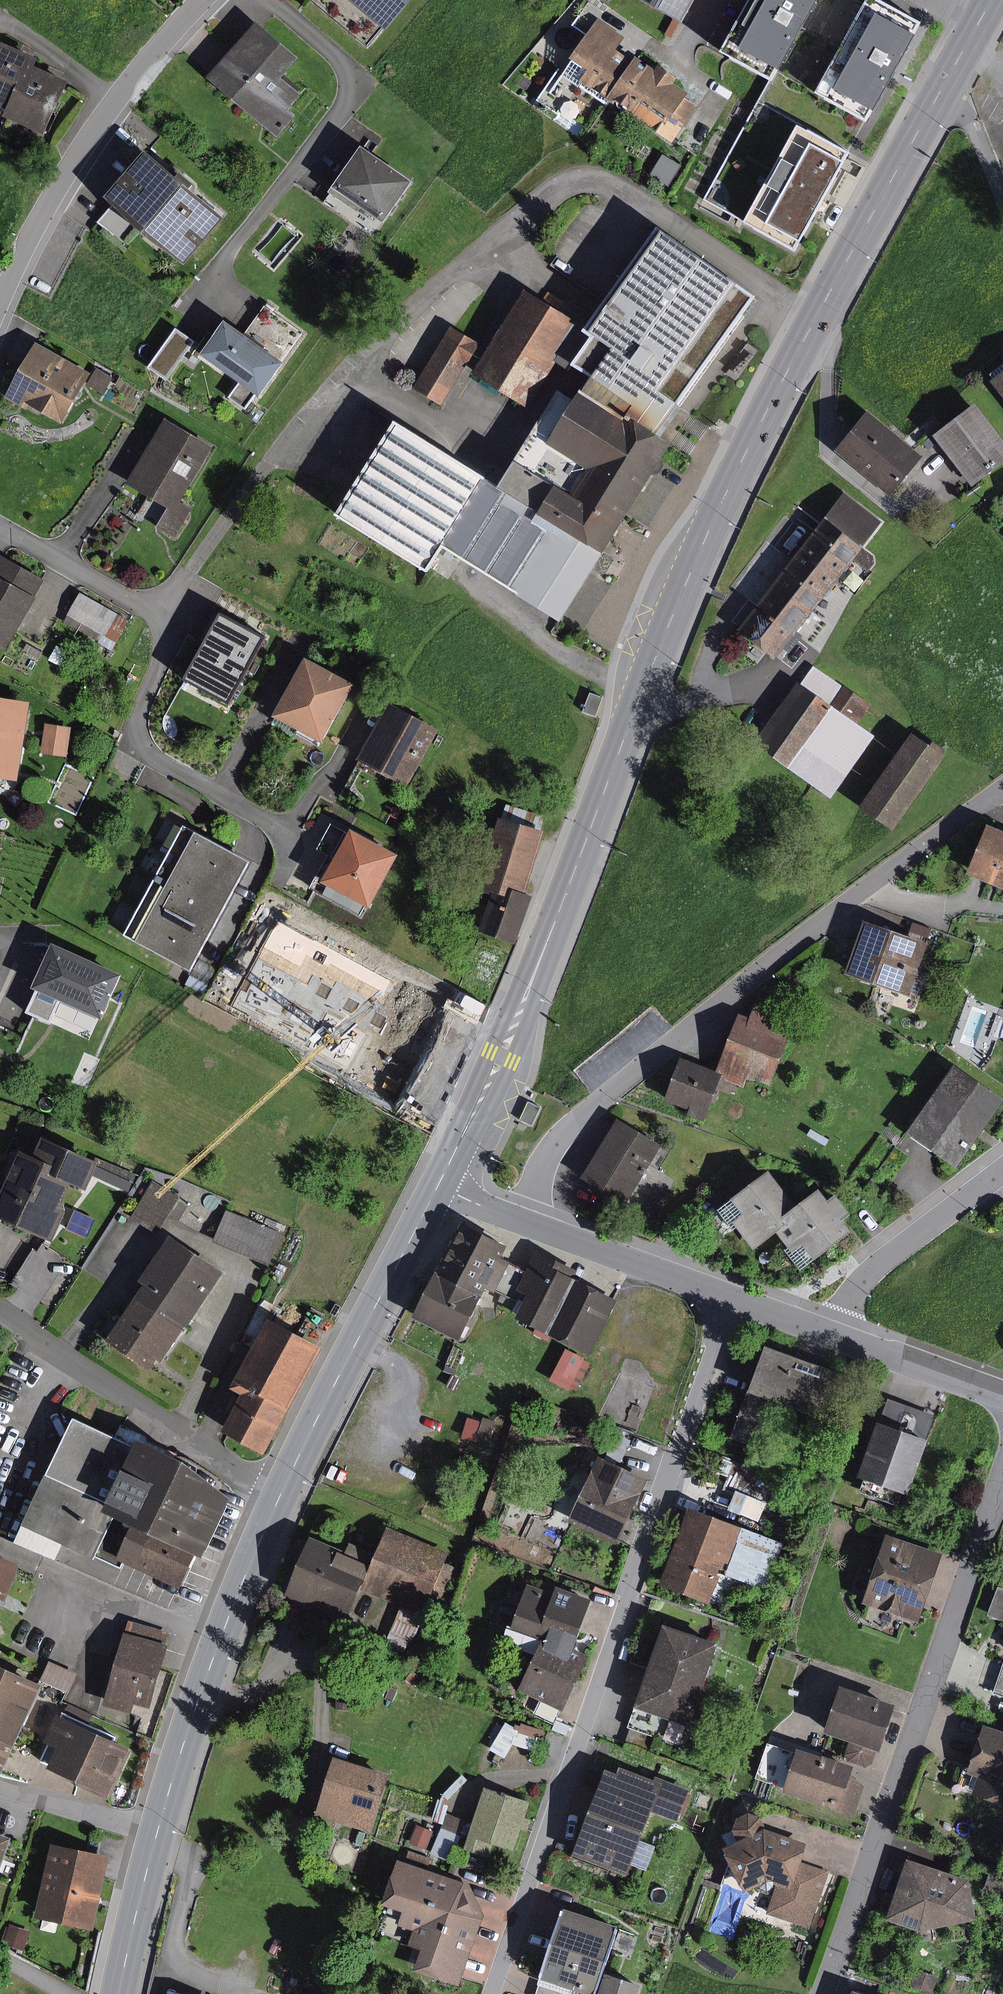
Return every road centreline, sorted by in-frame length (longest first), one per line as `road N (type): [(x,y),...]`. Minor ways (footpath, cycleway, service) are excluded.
road 1 (primary): [(815,318),(720,510),(502,1055),(436,1191)]
road 2 (unclassified): [(815,318),(619,191),(569,188),(532,209),(276,453),(155,612)]
road 3 (residential): [(733,1298),(490,1993)]
road 4 (residential): [(524,1223),(545,1164),(570,1126),(1002,788)]
road 5 (residential): [(1002,1476),(823,1993)]
road 6 (residential): [(0,302),(78,156),(203,0)]
road 7 (primary): [(282,1491),(158,1828)]
road 8 (primary): [(436,1191),(282,1491)]
road 9 (residential): [(0,1309),(282,1491)]
road 10 (residential): [(155,612),(165,642),(137,718),(147,754),(280,828)]
road 11 (primary): [(949,73),(815,318)]
road 12 (residential): [(831,1333),(867,1275),(1002,1171)]
road 13 (residential): [(524,1223),(733,1298)]
road 14 (residential): [(831,1333),(1002,1394)]
road 15 (residential): [(0,526),(155,612)]
road 16 (primary): [(158,1828),(117,1993)]
road 17 (residential): [(0,1786),(158,1828)]
road 18 (residential): [(271,0),(347,64),(351,100)]
road 19 (residential): [(949,73),(1002,185)]

